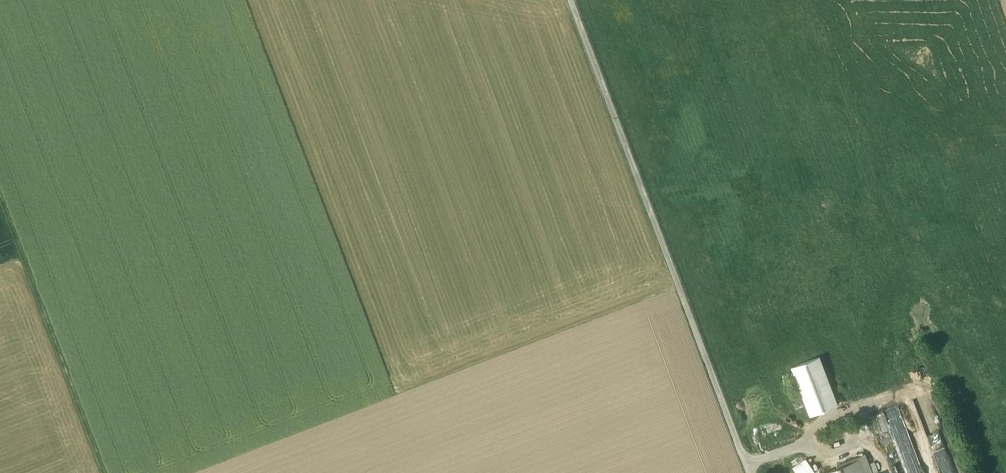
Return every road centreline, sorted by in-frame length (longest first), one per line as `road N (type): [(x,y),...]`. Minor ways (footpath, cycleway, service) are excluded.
road 1 (track): [(749,472),(570,0)]
road 2 (track): [(0,187),(108,472)]

